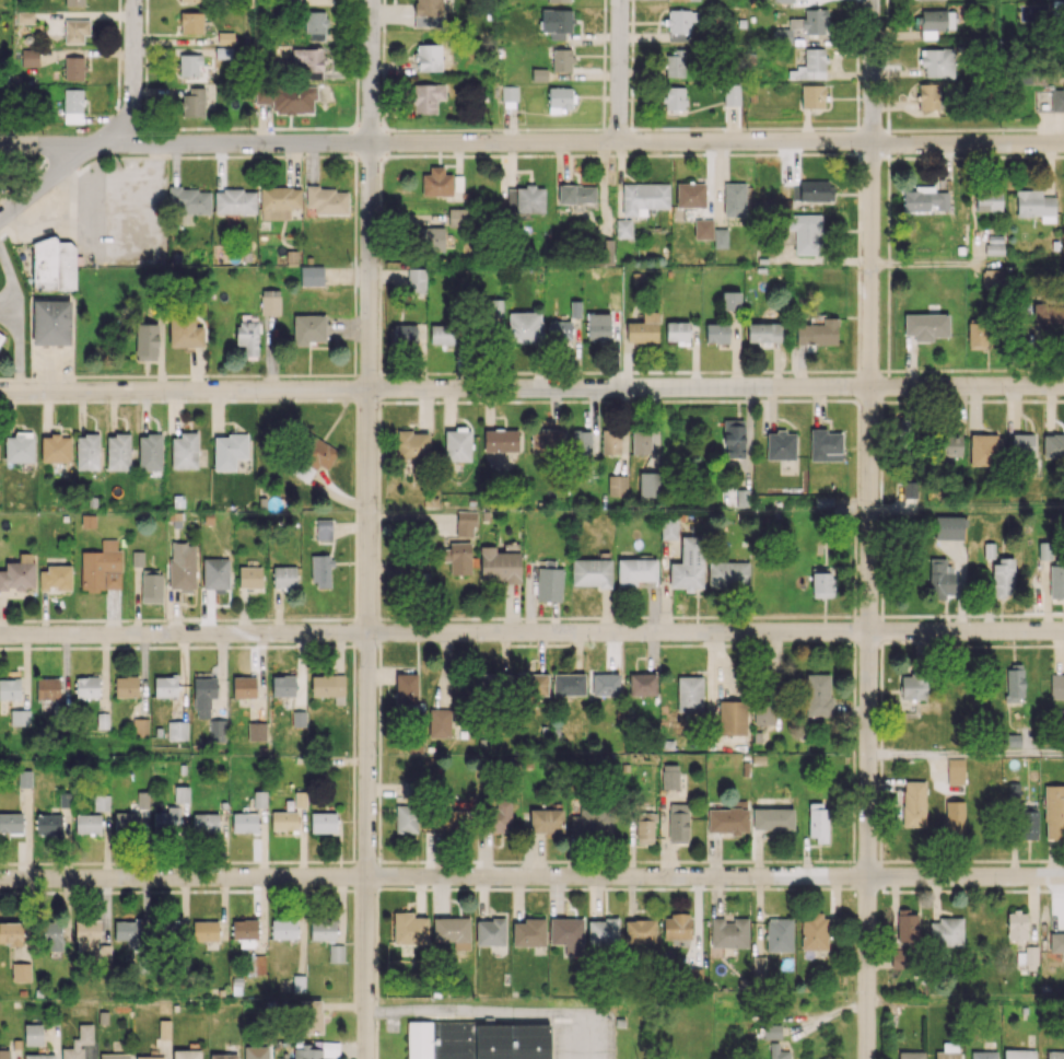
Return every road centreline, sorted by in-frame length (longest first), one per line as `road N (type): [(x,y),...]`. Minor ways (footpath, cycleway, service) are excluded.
road 1 (residential): [(1063,384),(0,391)]
road 2 (residential): [(1063,630),(0,634)]
road 3 (residential): [(1063,143),(0,145)]
road 4 (residential): [(1063,876),(0,878)]
road 5 (residential): [(372,0),(367,1058)]
road 6 (residential): [(870,0),(869,1058)]
road 7 (residential): [(134,0),(131,114),(93,144)]
road 8 (residential): [(620,0),(619,141)]

